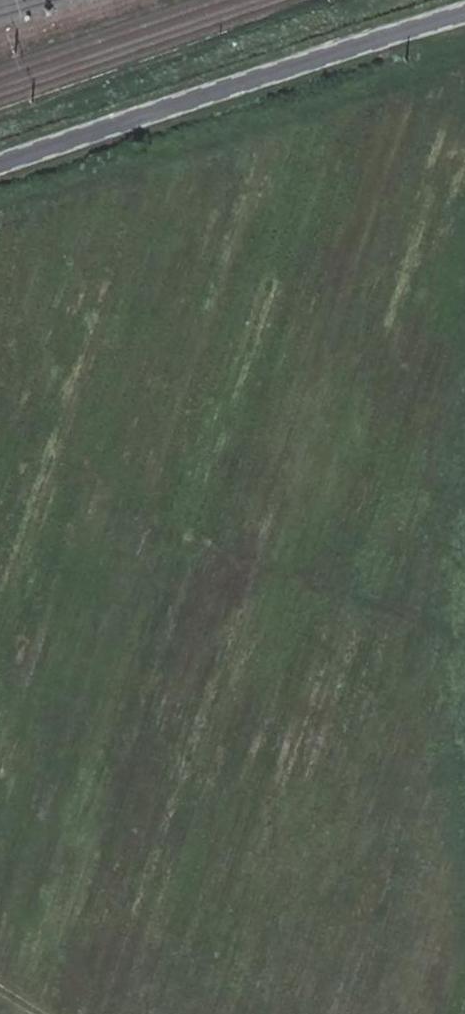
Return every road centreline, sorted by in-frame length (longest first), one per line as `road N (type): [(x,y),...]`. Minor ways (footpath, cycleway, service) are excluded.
road 1 (residential): [(0,164),(464,13)]

